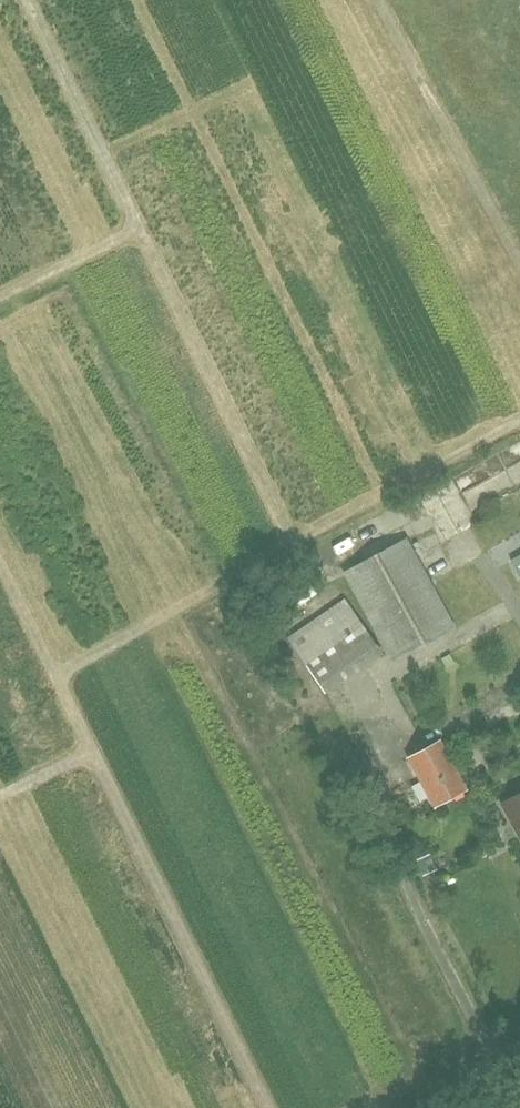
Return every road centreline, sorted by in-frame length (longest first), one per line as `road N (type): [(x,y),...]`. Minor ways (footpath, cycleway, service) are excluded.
road 1 (track): [(54,677),(296,544),(141,232)]
road 2 (track): [(270,1107),(87,755),(0,799)]
road 3 (track): [(0,302),(141,232),(27,0)]
road 4 (track): [(87,755),(0,564)]

